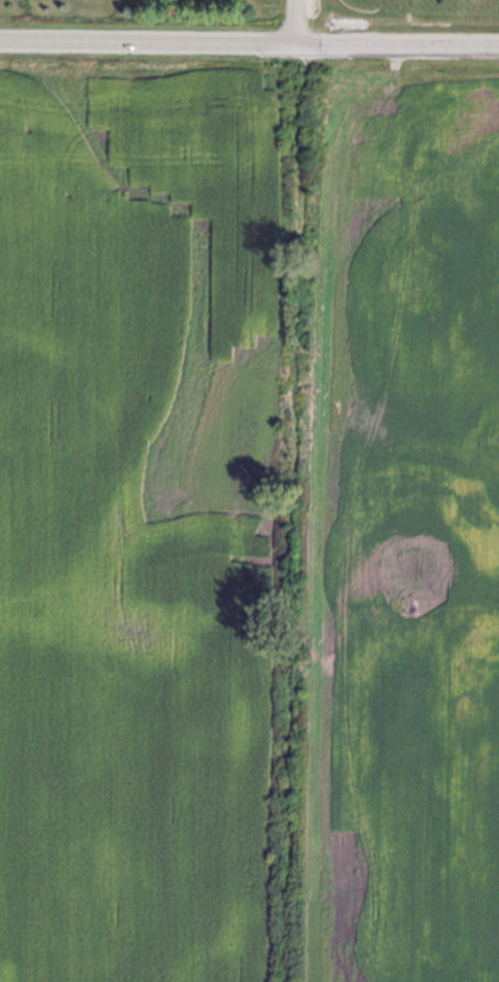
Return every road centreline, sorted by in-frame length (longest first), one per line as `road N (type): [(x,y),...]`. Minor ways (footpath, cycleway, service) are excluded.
road 1 (secondary): [(0,46),(498,49)]

